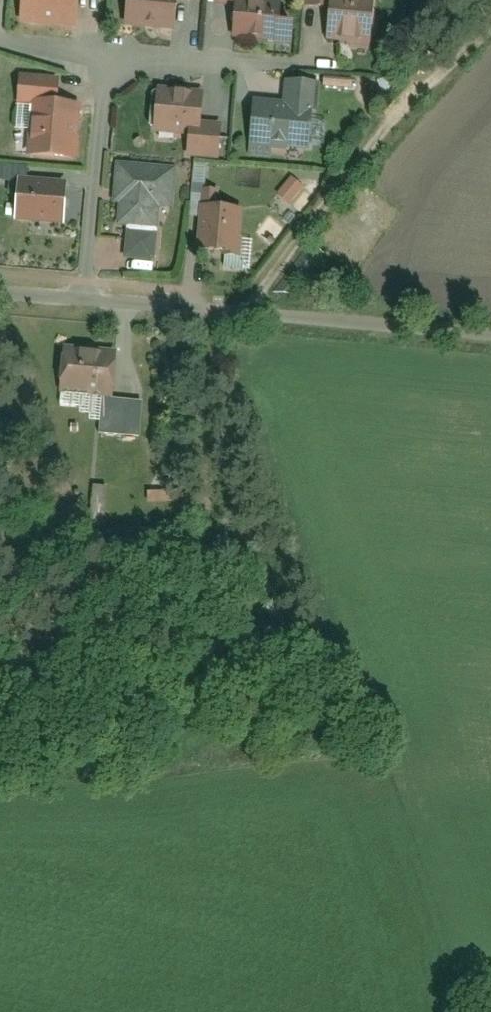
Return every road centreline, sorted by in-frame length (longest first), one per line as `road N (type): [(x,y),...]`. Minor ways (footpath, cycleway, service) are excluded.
road 1 (residential): [(85,300),(490,336)]
road 2 (track): [(248,314),(371,147),(490,22)]
road 3 (residential): [(85,300),(96,42)]
road 4 (residential): [(219,51),(96,42)]

